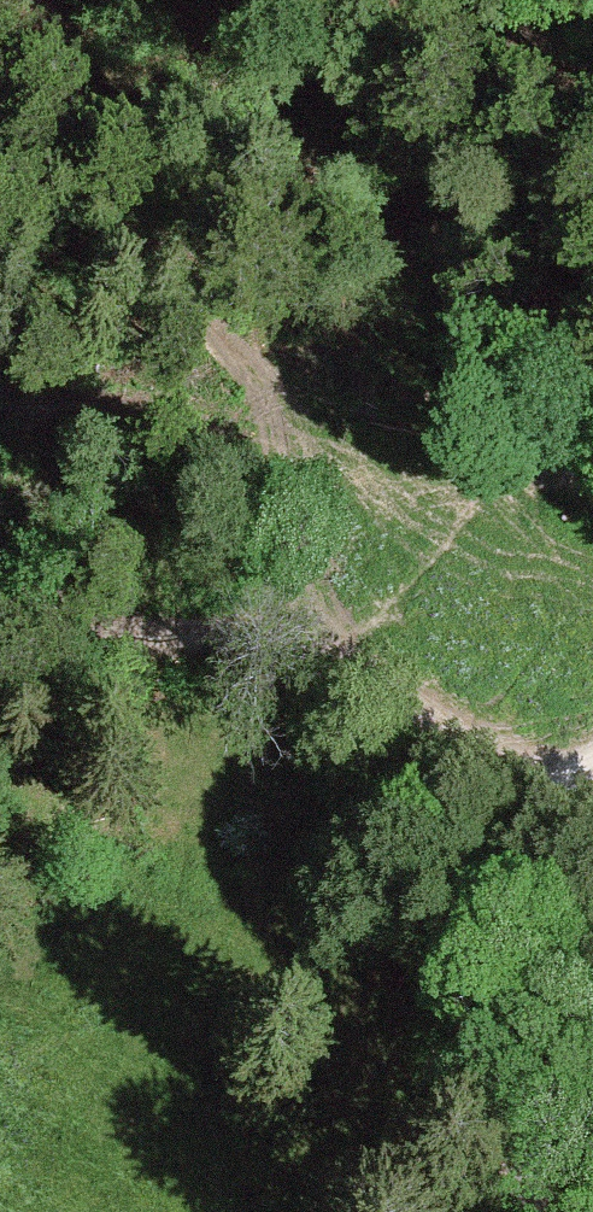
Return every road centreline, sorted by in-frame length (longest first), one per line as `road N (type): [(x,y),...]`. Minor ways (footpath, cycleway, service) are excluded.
road 1 (track): [(386,690),(445,553),(491,491),(538,0)]
road 2 (track): [(445,553),(73,152),(0,87)]
road 3 (track): [(541,1211),(474,962),(491,867),(539,801)]
road 4 (track): [(386,690),(158,629),(0,648)]
road 5 (track): [(539,801),(386,690)]
road 6 (track): [(158,629),(0,580)]

